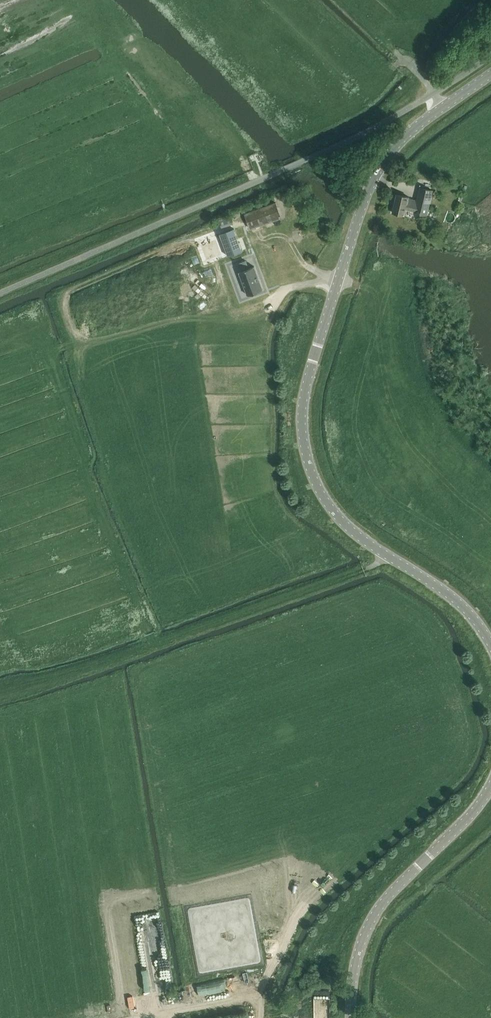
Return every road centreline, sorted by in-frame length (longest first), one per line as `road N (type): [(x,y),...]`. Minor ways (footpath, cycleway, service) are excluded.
road 1 (unclassified): [(490,643),(450,595),(364,540),(331,508),(313,476),(302,415),(375,176),(401,140),(490,74)]
road 2 (unclassified): [(351,1017),(357,958),(374,915),(490,786)]

